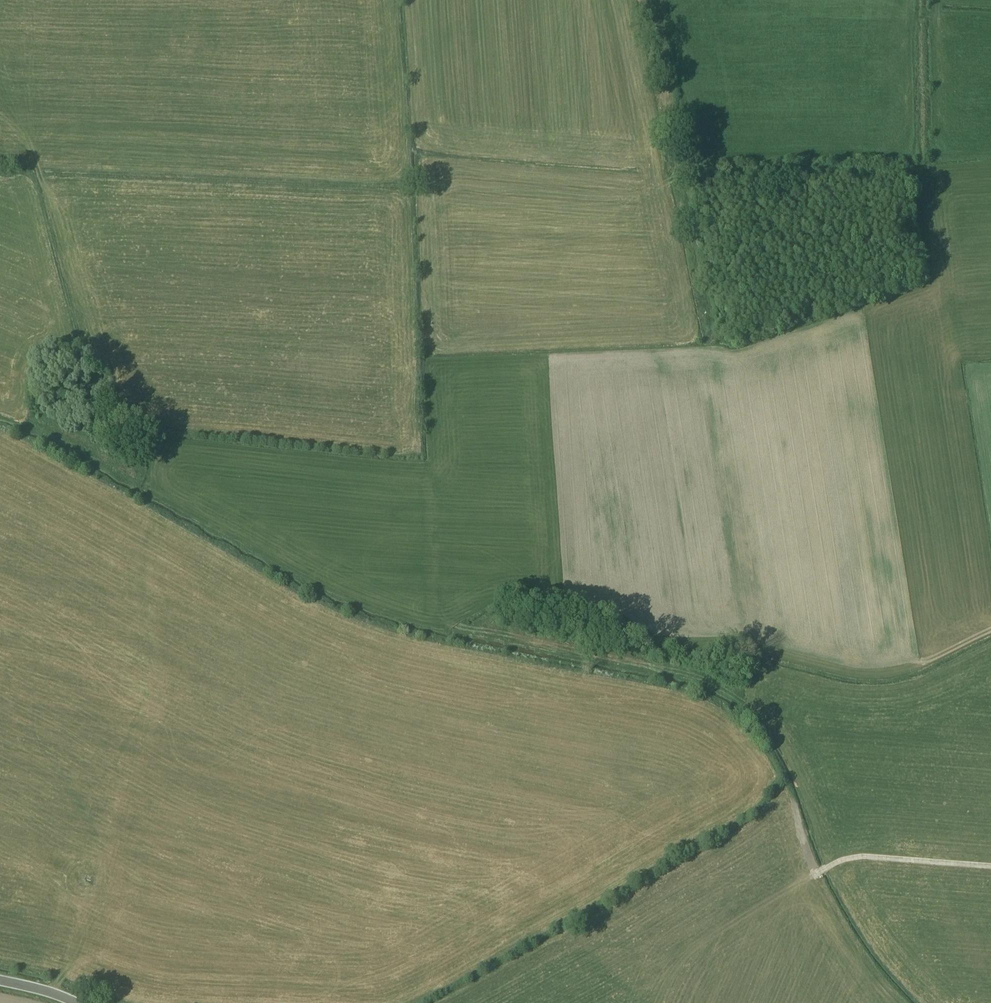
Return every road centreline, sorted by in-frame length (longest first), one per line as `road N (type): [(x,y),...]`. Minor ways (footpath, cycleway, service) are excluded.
road 1 (track): [(814,875),(862,857),(990,866)]

